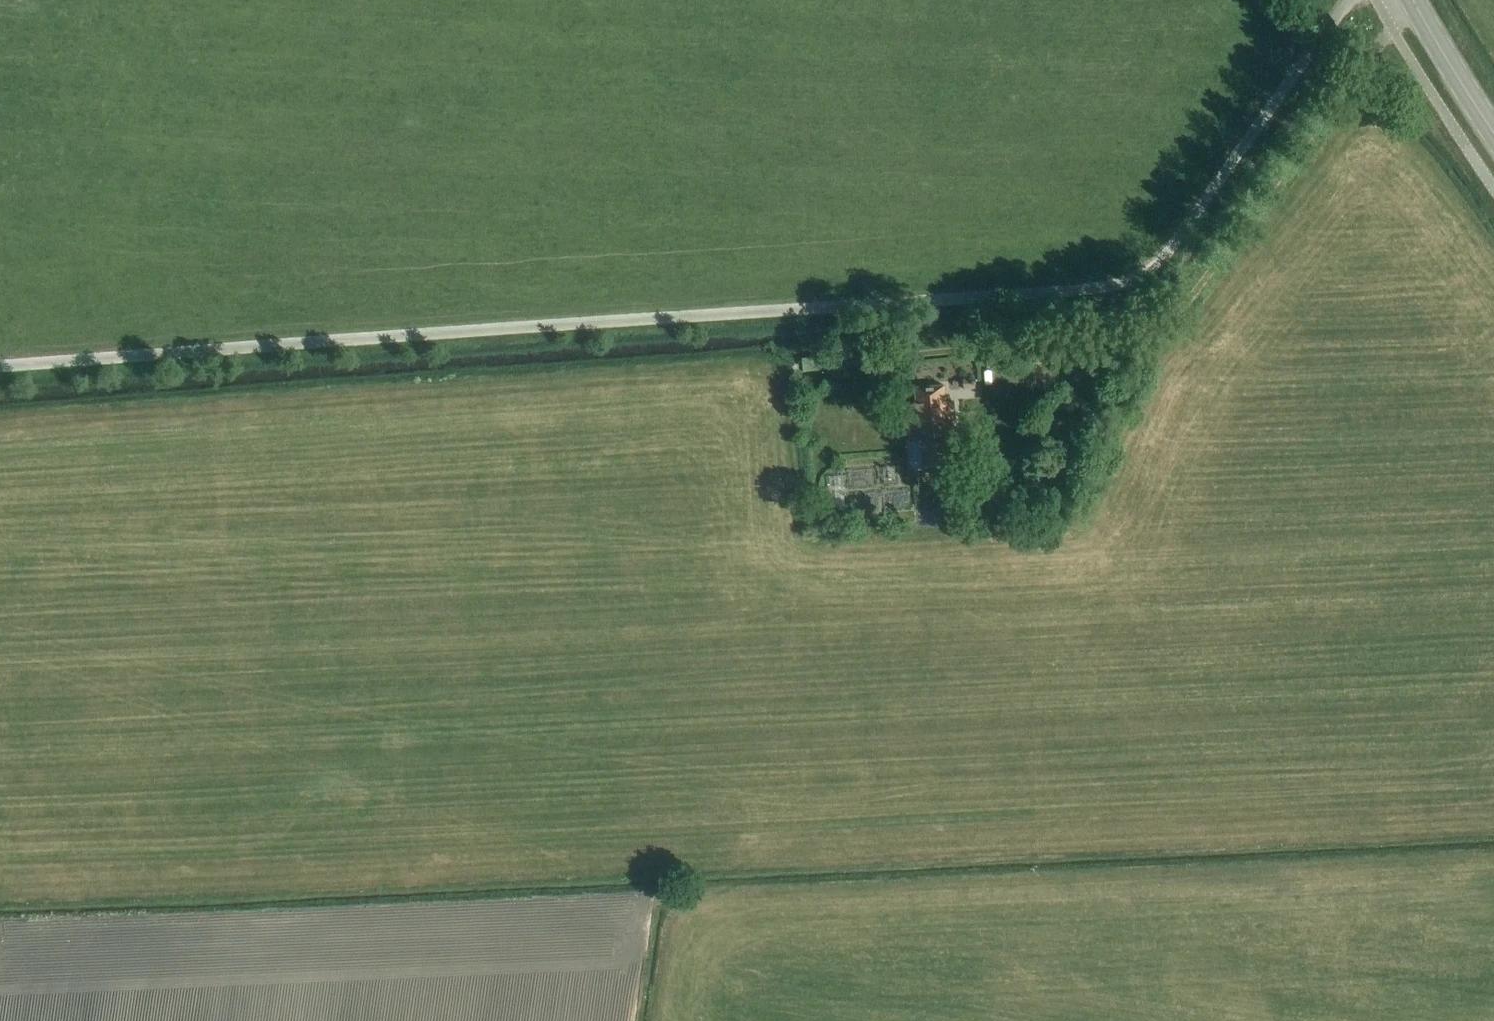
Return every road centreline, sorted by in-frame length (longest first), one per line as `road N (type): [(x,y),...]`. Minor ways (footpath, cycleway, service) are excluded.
road 1 (unclassified): [(0,379),(1126,294),(1343,0)]
road 2 (secondary): [(1493,131),(1414,0)]

